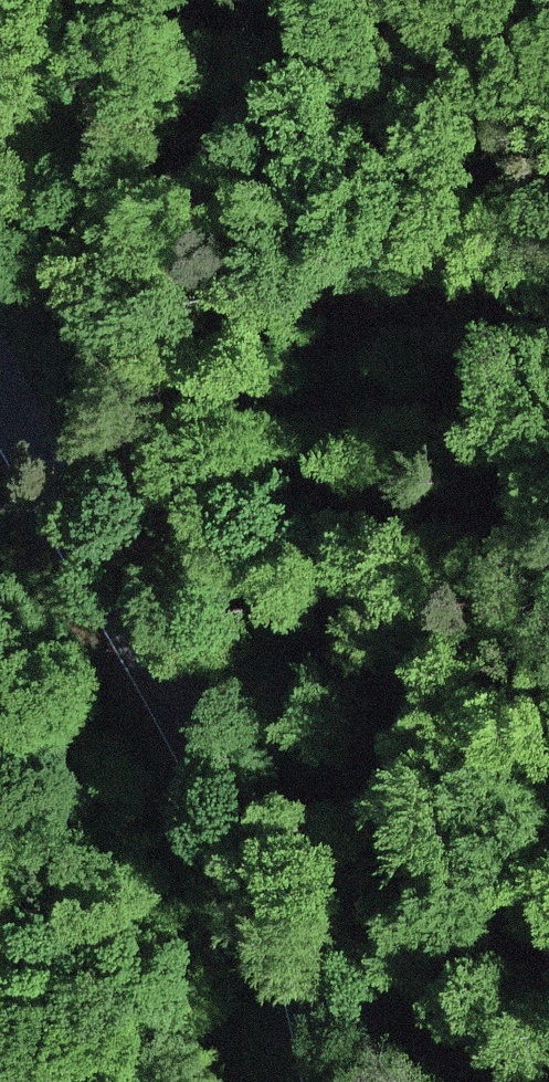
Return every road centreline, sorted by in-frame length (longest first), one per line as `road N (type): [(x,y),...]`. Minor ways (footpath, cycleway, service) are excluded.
road 1 (track): [(496,154),(495,386),(451,527),(440,712),(459,1032),(441,1081)]
road 2 (secondary): [(0,379),(189,740),(285,894),(326,1011),(338,1081)]
road 3 (track): [(496,154),(495,0)]

